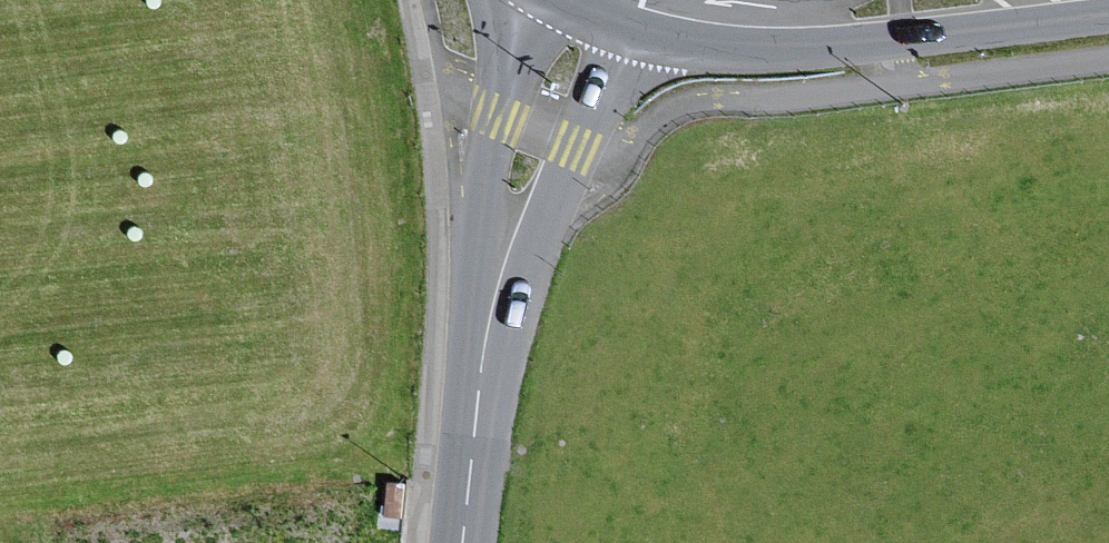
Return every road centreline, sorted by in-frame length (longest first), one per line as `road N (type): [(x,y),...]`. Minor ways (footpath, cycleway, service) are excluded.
road 1 (tertiary): [(683,0),(772,17),(982,0)]
road 2 (tertiary): [(511,246),(493,309),(462,542)]
road 3 (tertiary): [(511,246),(630,64),(649,0)]
road 4 (tertiary): [(526,0),(501,115),(511,246)]

